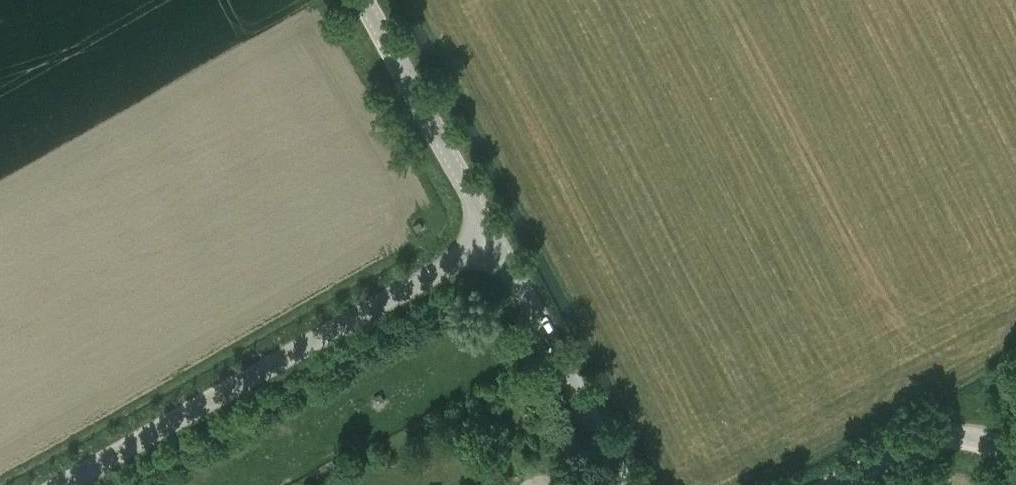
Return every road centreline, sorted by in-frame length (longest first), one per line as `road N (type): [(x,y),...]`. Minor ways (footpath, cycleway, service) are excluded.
road 1 (unclassified): [(65,484),(493,238)]
road 2 (tertiary): [(623,484),(493,238)]
road 3 (tertiary): [(493,238),(363,0)]
road 4 (tertiary): [(1015,457),(994,442),(944,435),(838,484)]

